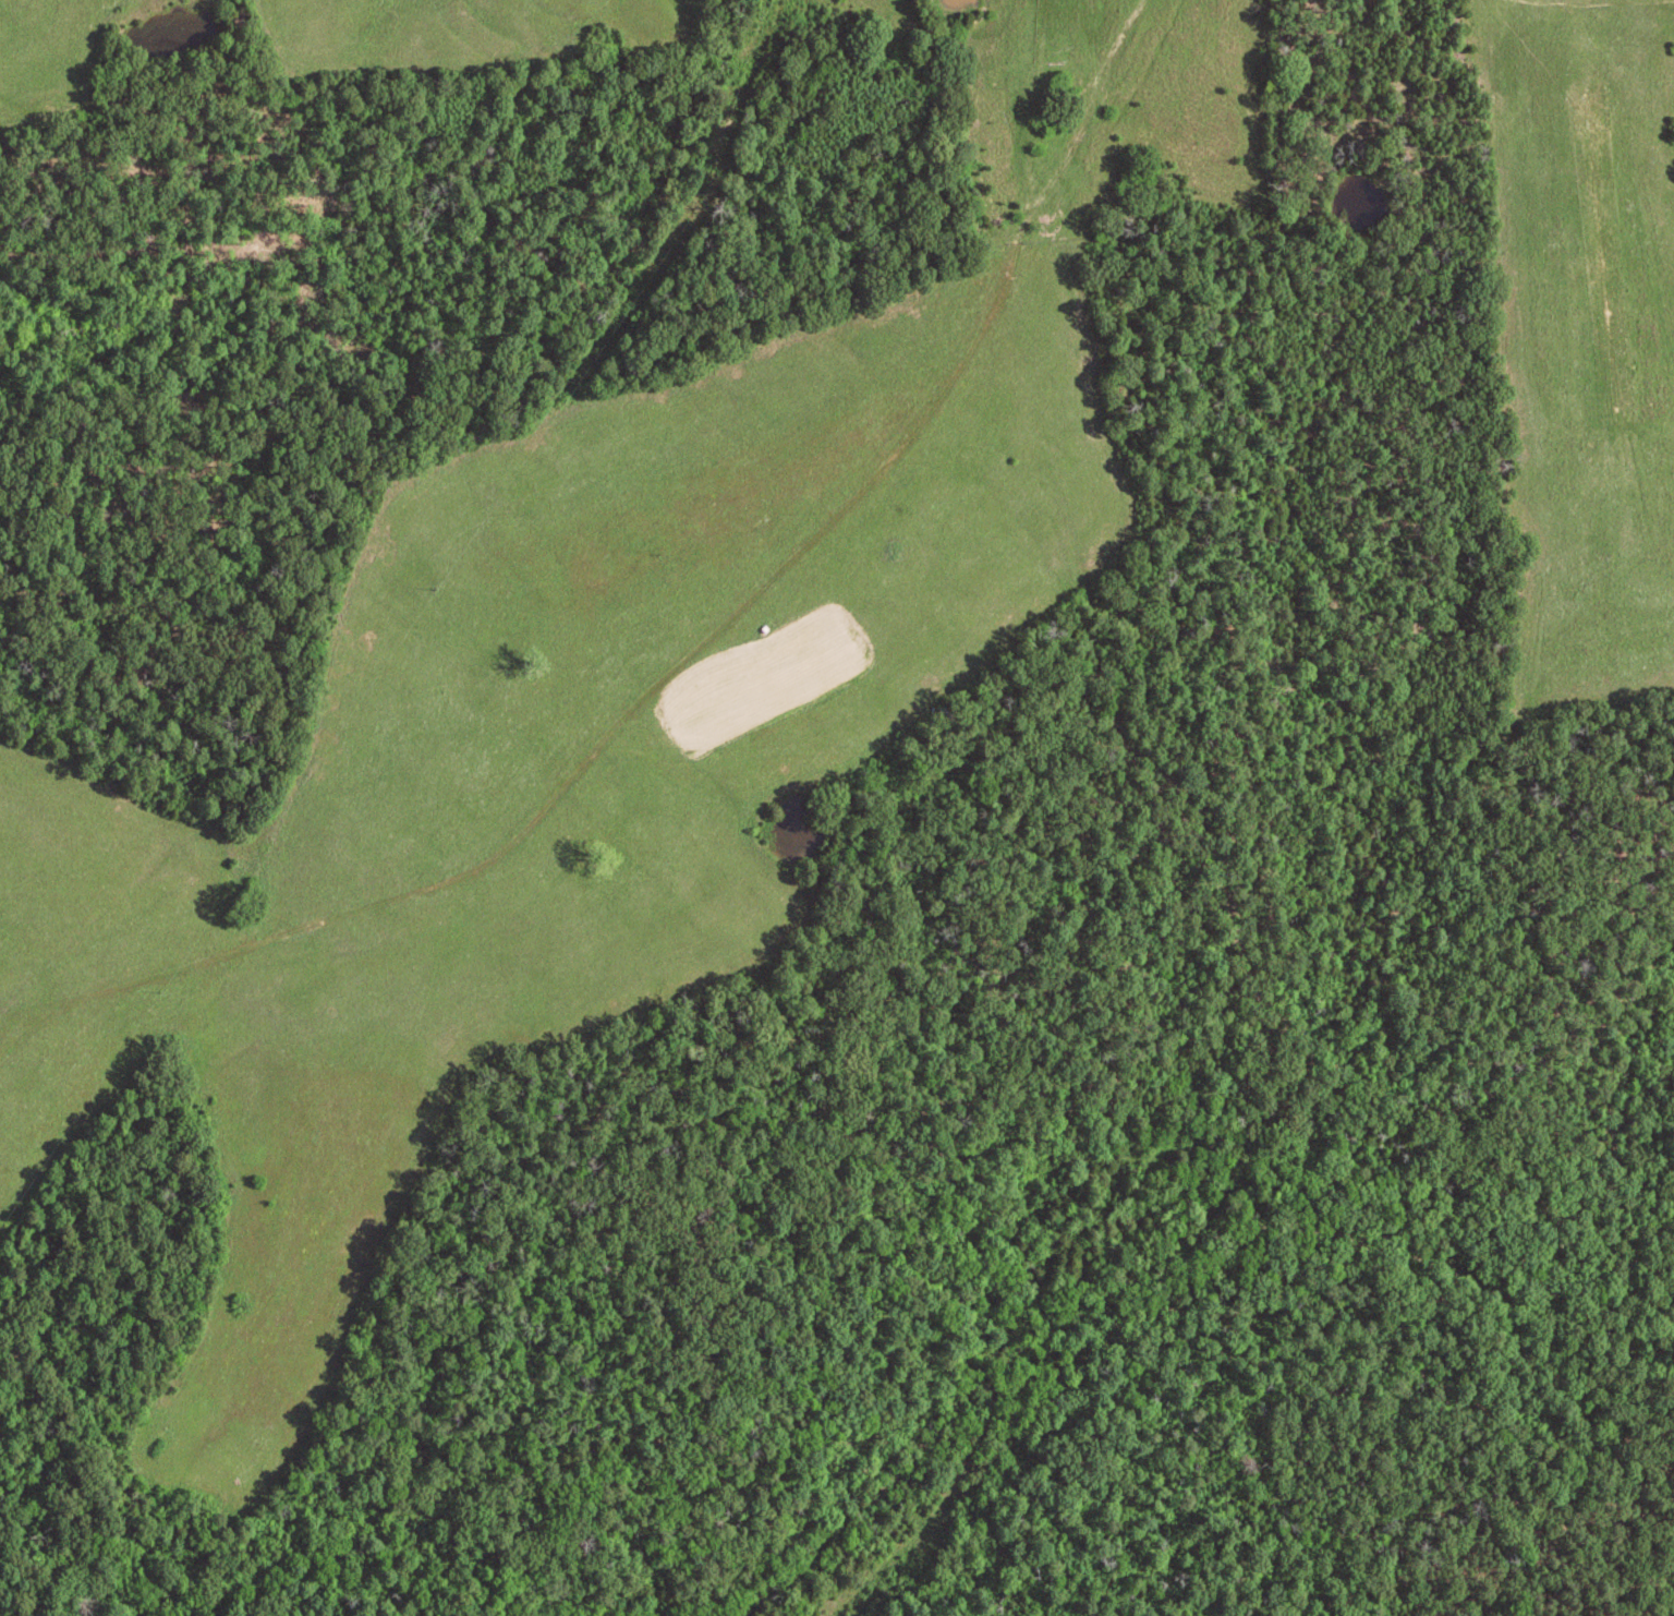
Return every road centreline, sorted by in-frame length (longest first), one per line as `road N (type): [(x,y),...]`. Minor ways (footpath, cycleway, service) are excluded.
road 1 (track): [(0,1056),(84,996),(469,876),(501,853),(627,712),(792,564),(921,423),(1040,231),(1088,89),(1138,0)]

